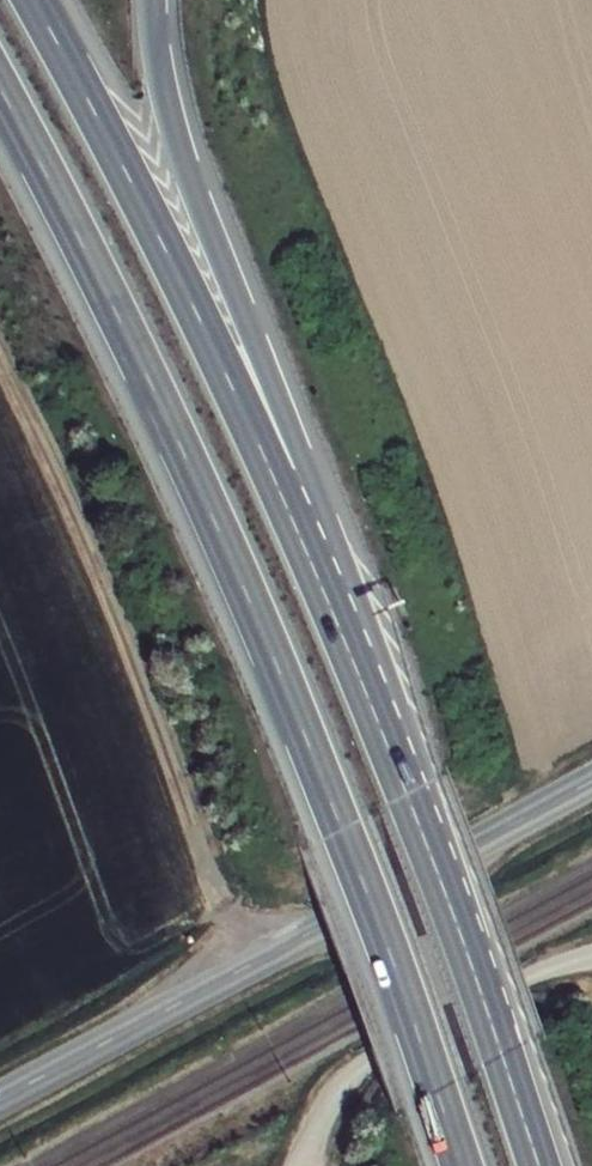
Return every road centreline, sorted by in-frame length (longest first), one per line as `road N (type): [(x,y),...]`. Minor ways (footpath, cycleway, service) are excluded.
road 1 (trunk): [(0,87),(134,345),(273,653),(462,1165)]
road 2 (trunk): [(539,1165),(455,926),(280,495)]
road 3 (tertiary): [(0,1099),(591,781)]
road 4 (track): [(252,964),(174,755),(0,369)]
road 5 (trunk): [(280,495),(31,0)]
road 6 (trunk): [(280,495),(298,447),(172,128),(151,0)]
road 7 (unclassified): [(301,1165),(336,1094),(380,1053),(514,982),(591,955)]

